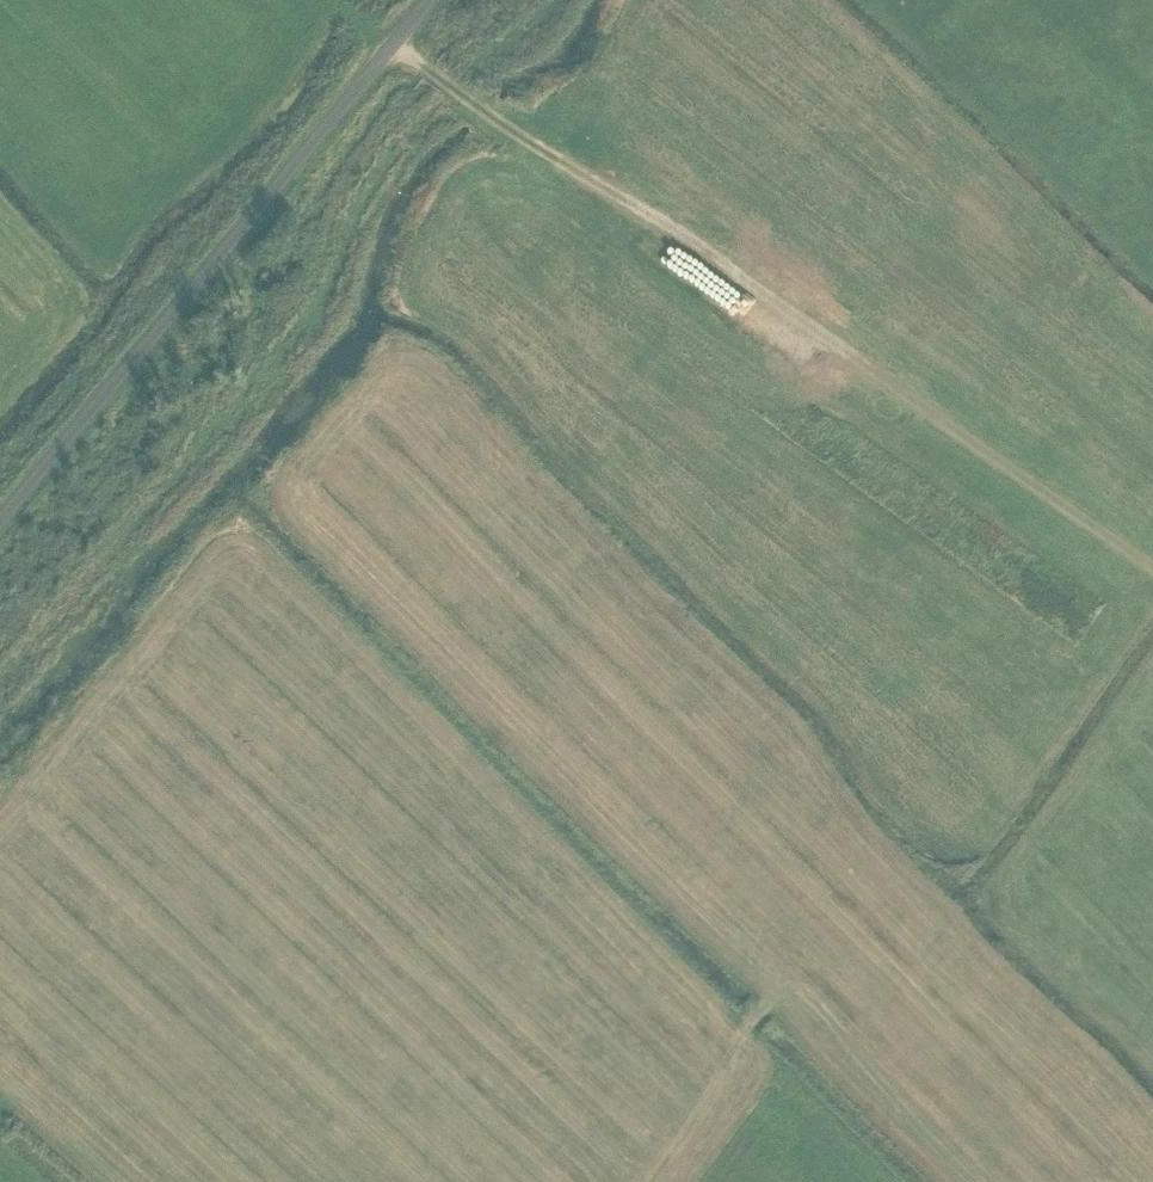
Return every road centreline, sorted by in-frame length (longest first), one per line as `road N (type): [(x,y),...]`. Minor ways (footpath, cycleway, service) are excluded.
road 1 (unclassified): [(438,0),(0,536)]

